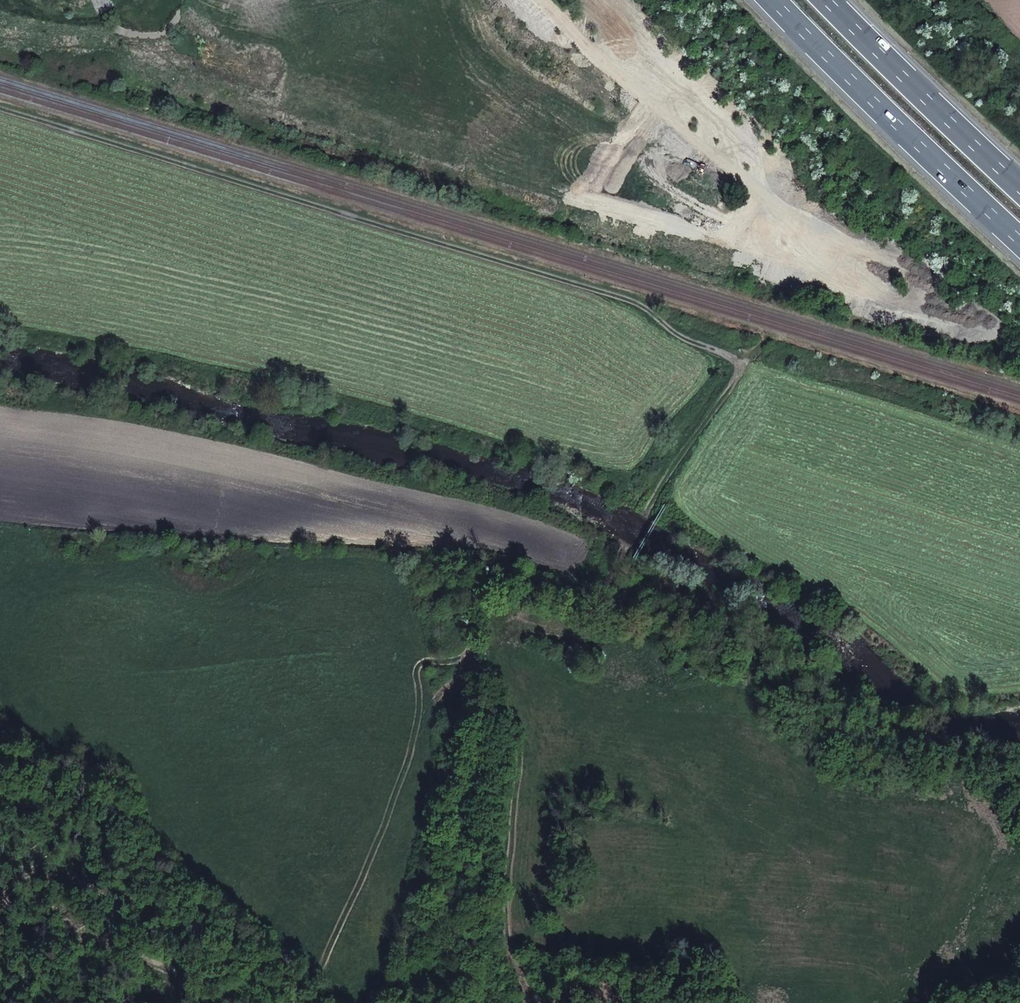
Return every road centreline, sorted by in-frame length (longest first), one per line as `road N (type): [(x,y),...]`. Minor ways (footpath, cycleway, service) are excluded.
road 1 (track): [(0,110),(636,302),(675,333),(726,353),(737,367),(727,387),(636,529)]
road 2 (motorway): [(773,0),(1019,239)]
road 3 (motorway): [(1019,188),(825,0)]

